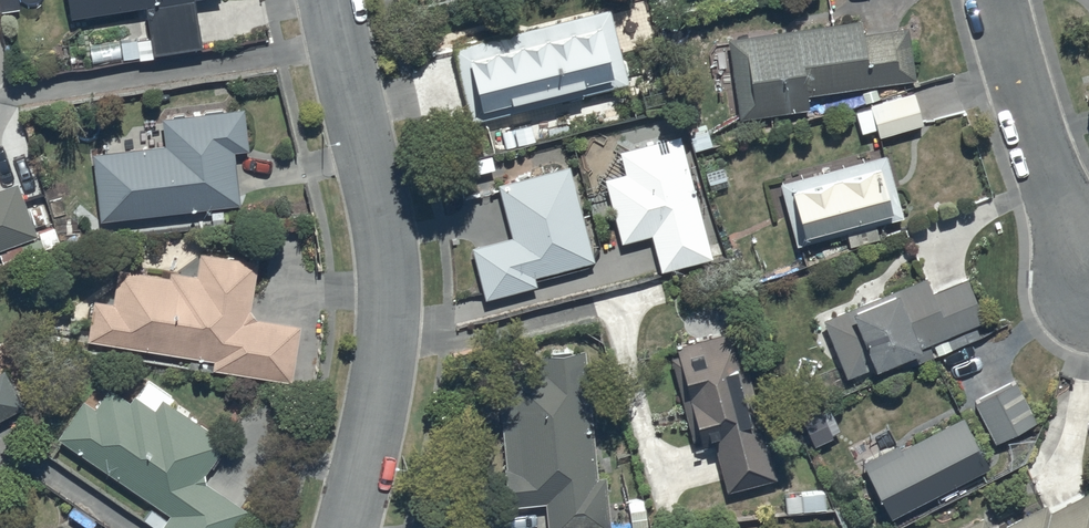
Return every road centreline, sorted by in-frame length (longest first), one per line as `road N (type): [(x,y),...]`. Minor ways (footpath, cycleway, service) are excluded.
road 1 (residential): [(330,0),(371,170),(390,303),(343,527)]
road 2 (residential): [(998,0),(1029,110),(1088,265)]

